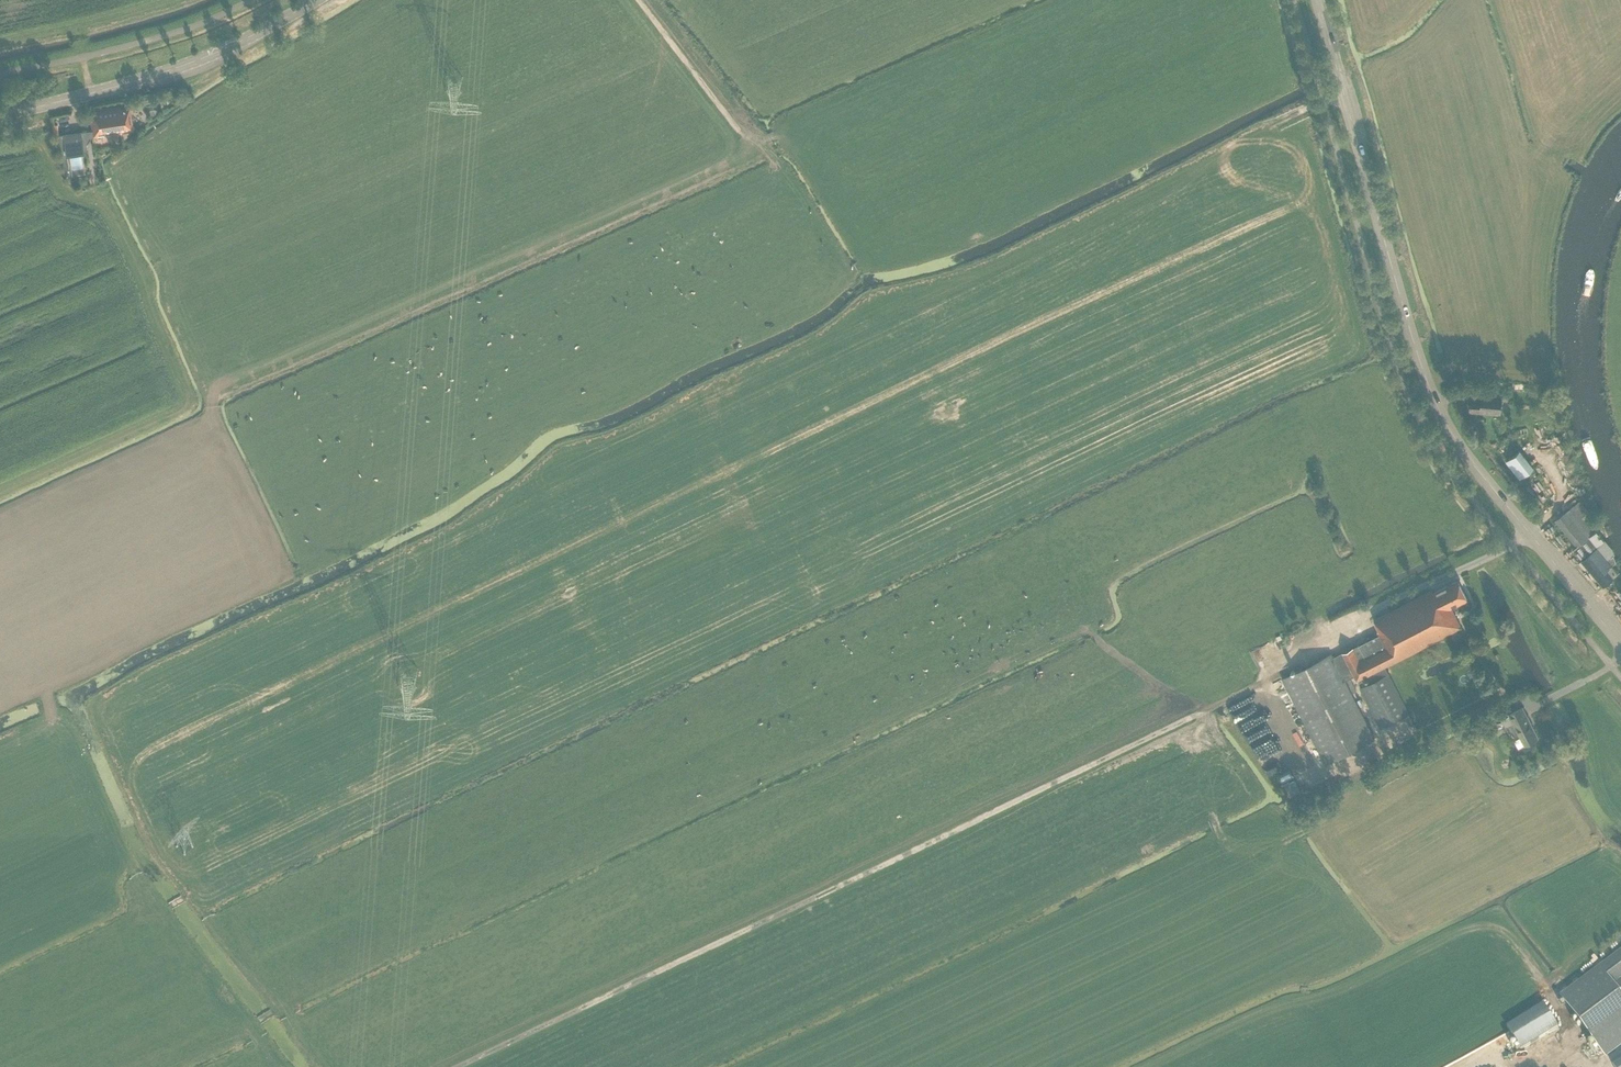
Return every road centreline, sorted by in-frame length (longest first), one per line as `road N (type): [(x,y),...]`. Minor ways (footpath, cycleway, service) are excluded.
road 1 (track): [(456,1066),(1264,682),(1341,624)]
road 2 (secondary): [(1620,644),(1489,486),(1433,396),(1317,0)]
road 3 (secondary): [(0,115),(186,65),(315,0)]
road 4 (track): [(638,0),(744,135)]

